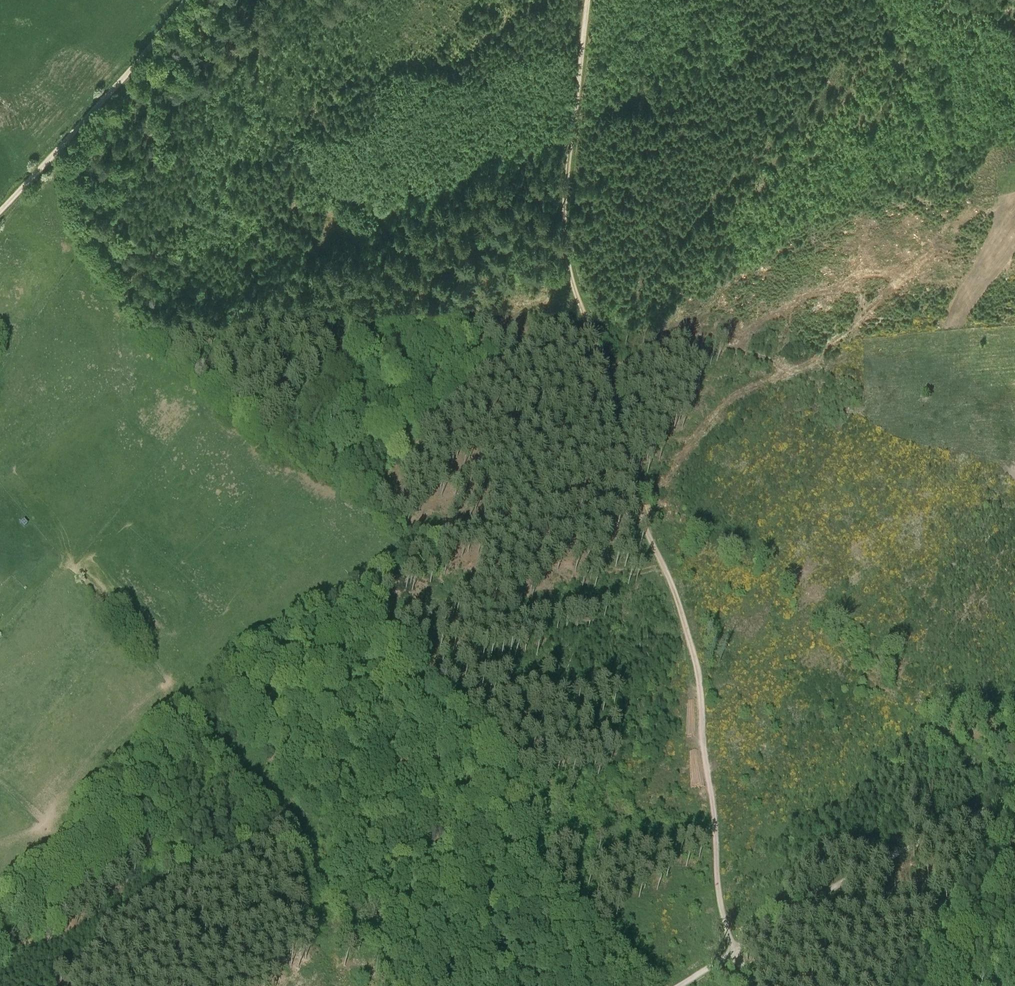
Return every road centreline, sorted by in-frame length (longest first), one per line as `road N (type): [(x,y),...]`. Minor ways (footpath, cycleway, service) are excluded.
road 1 (track): [(587,0),(564,202),(567,258),(603,362),(642,521)]
road 2 (track): [(642,521),(697,666),(719,895),(737,953)]
road 3 (track): [(737,953),(871,865),(1014,794)]
road 4 (track): [(45,169),(189,0)]
road 5 (track): [(937,985),(1014,848)]

